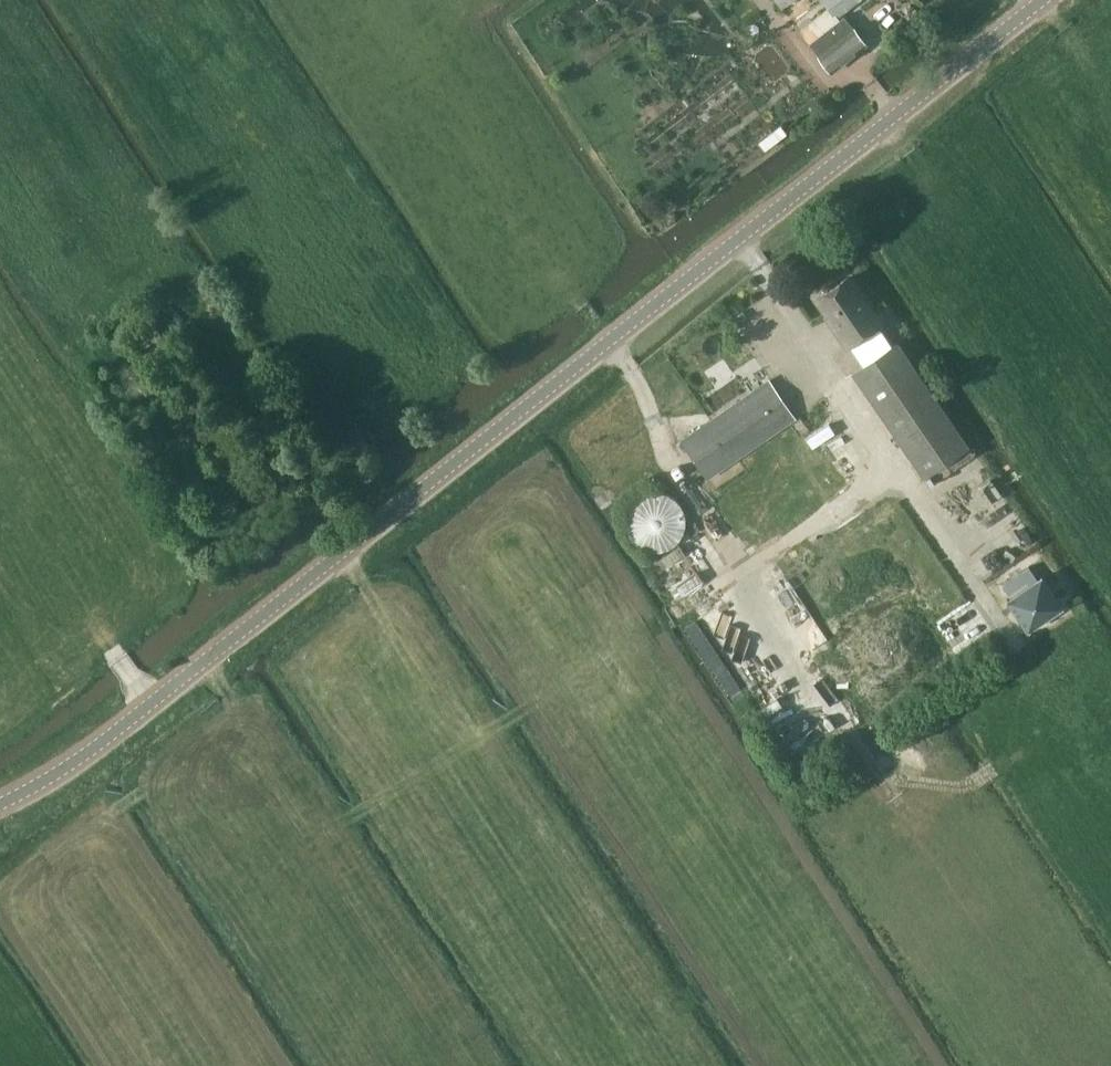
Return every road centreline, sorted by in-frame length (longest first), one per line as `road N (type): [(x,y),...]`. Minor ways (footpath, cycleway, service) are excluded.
road 1 (unclassified): [(0,804),(155,700),(1046,0)]
road 2 (track): [(888,787),(676,470),(612,340),(559,276)]
road 3 (track): [(741,239),(899,469),(646,632)]
road 4 (track): [(339,553),(476,742),(646,632)]
road 5 (track): [(899,804),(888,787),(966,787),(1110,685)]
road 6 (track): [(253,382),(274,432),(357,539)]

